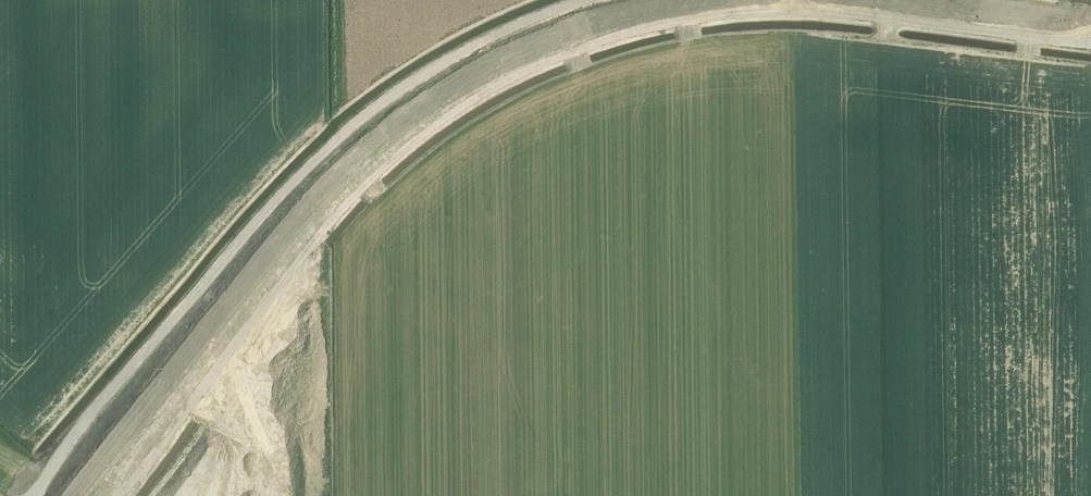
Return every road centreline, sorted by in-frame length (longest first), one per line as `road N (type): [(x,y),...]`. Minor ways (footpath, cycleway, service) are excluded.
road 1 (track): [(116,495),(358,193),(466,104),(546,61),(673,23),(795,11),(1090,44)]
road 2 (tertiary): [(692,0),(536,43),(451,86),(373,142),(206,325),(73,495)]
road 3 (track): [(591,0),(488,38),(428,70),(338,138),(241,239),(29,495)]
road 4 (tertiary): [(1090,22),(889,0)]

